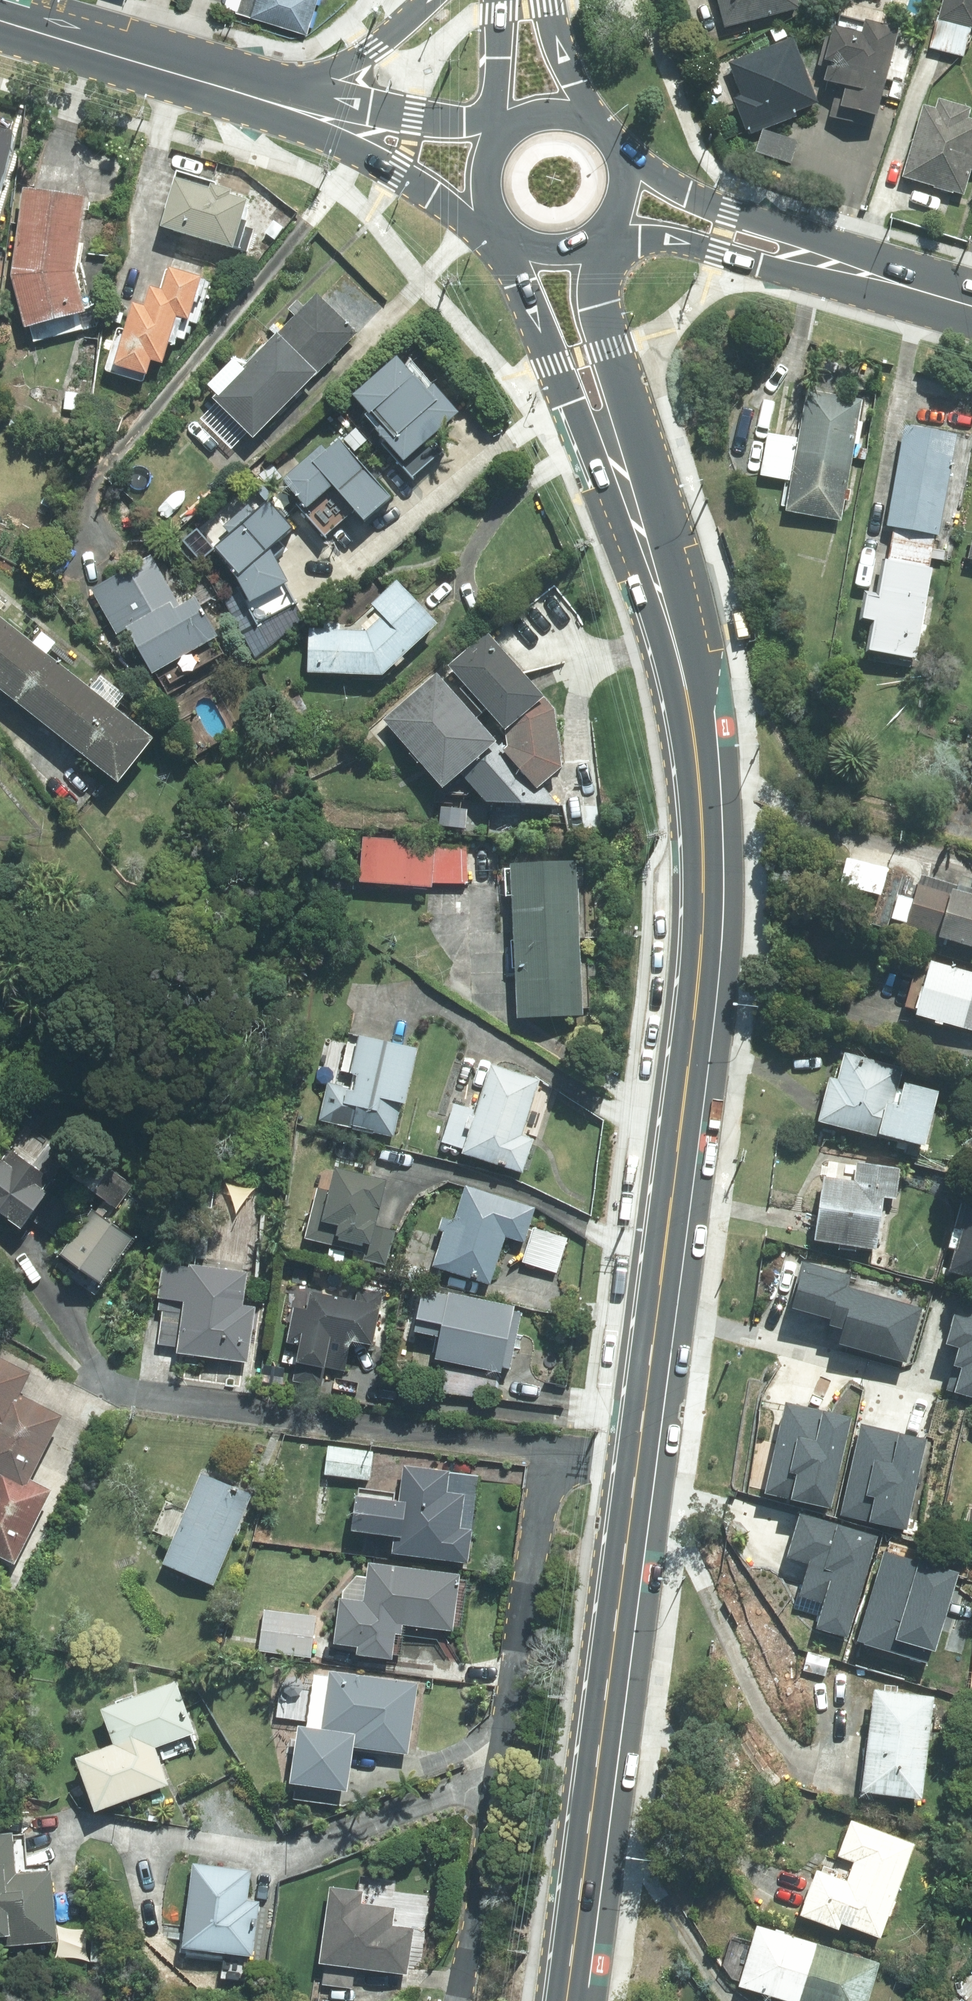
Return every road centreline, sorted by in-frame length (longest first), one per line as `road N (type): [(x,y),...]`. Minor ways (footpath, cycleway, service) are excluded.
road 1 (secondary): [(687,694),(702,820),(701,948),(566,2000)]
road 2 (secondary): [(687,694),(497,231)]
road 3 (secondary): [(594,233),(611,348),(671,562),(687,694)]
road 4 (secondary): [(0,20),(256,97)]
road 5 (secondary): [(489,220),(256,97)]
road 6 (secondary): [(256,97),(501,128)]
road 7 (secondary): [(606,142),(779,249)]
road 8 (secondary): [(256,97),(382,46),(430,0)]
road 9 (secondary): [(971,305),(779,249)]
road 10 (secondary): [(779,249),(599,229)]
road 11 (secondary): [(552,0),(601,135)]
road 12 (secondary): [(506,125),(507,0)]

